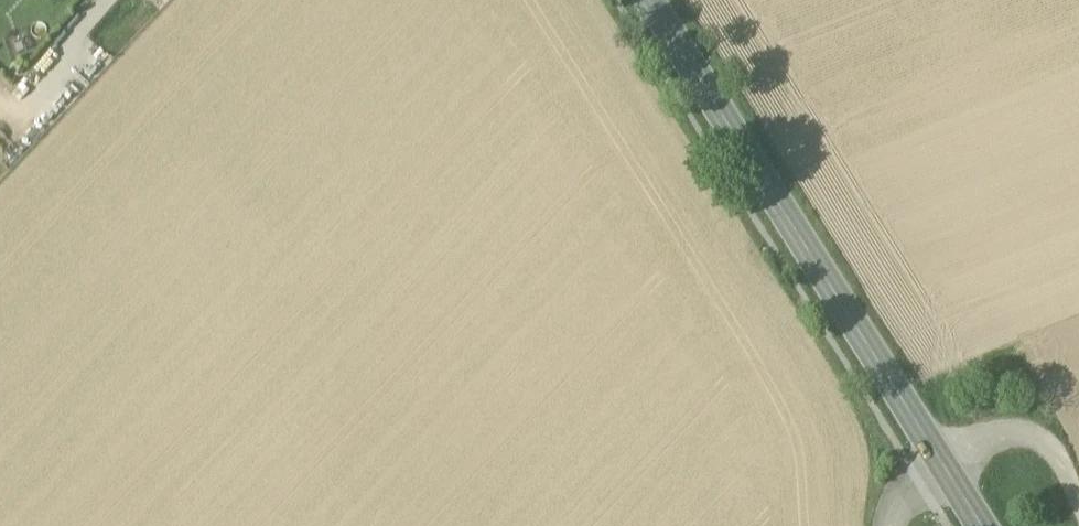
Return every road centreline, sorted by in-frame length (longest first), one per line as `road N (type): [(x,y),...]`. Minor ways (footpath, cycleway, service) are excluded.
road 1 (secondary): [(982,525),(647,0)]
road 2 (track): [(886,525),(917,477),(969,445),(1014,434),(1051,449),(1078,504)]

